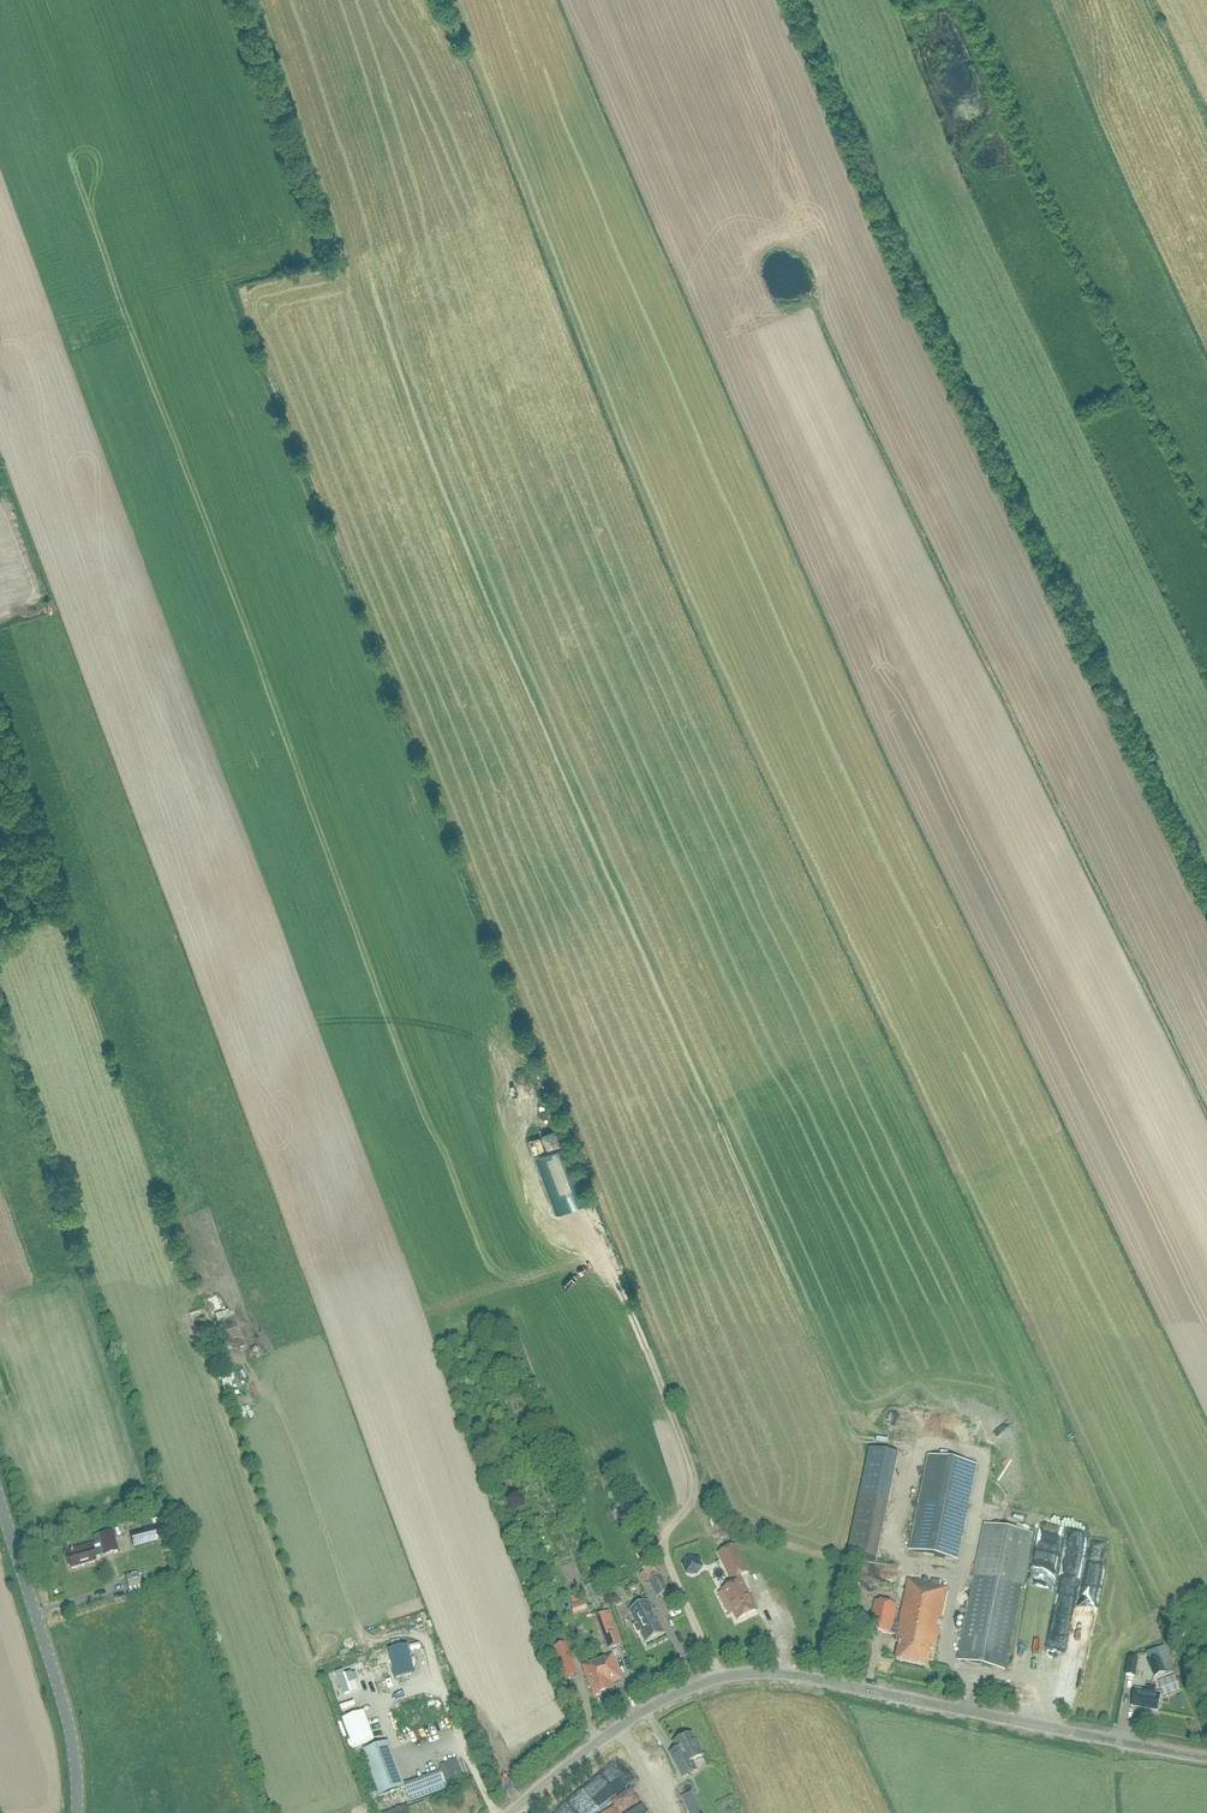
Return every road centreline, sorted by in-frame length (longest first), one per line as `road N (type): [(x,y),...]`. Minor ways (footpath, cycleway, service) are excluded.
road 1 (unclassified): [(512,1812),(634,1718),(679,1694),(746,1675),(792,1677),(1206,1758)]
road 2 (tertiary): [(77,1812),(69,1731),(0,1504)]

